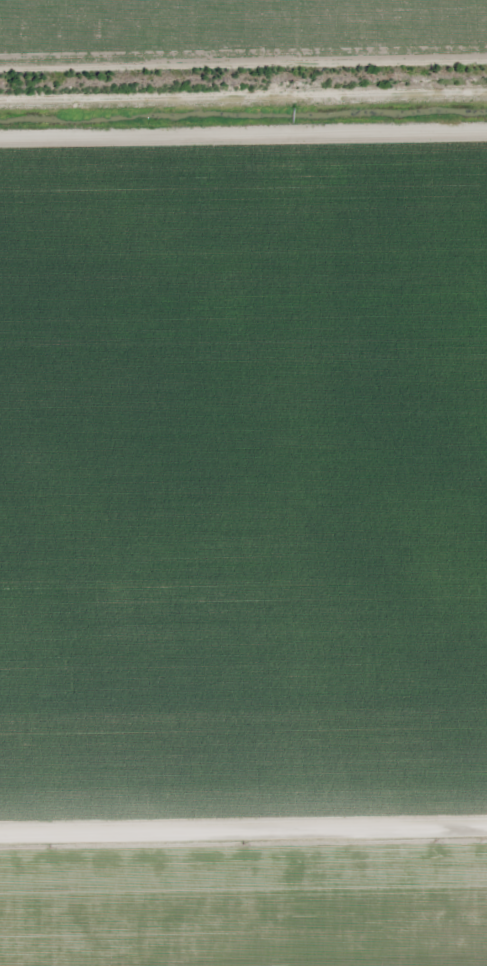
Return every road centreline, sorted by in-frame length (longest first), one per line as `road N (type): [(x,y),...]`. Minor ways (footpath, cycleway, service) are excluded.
road 1 (residential): [(0,835),(486,824)]

